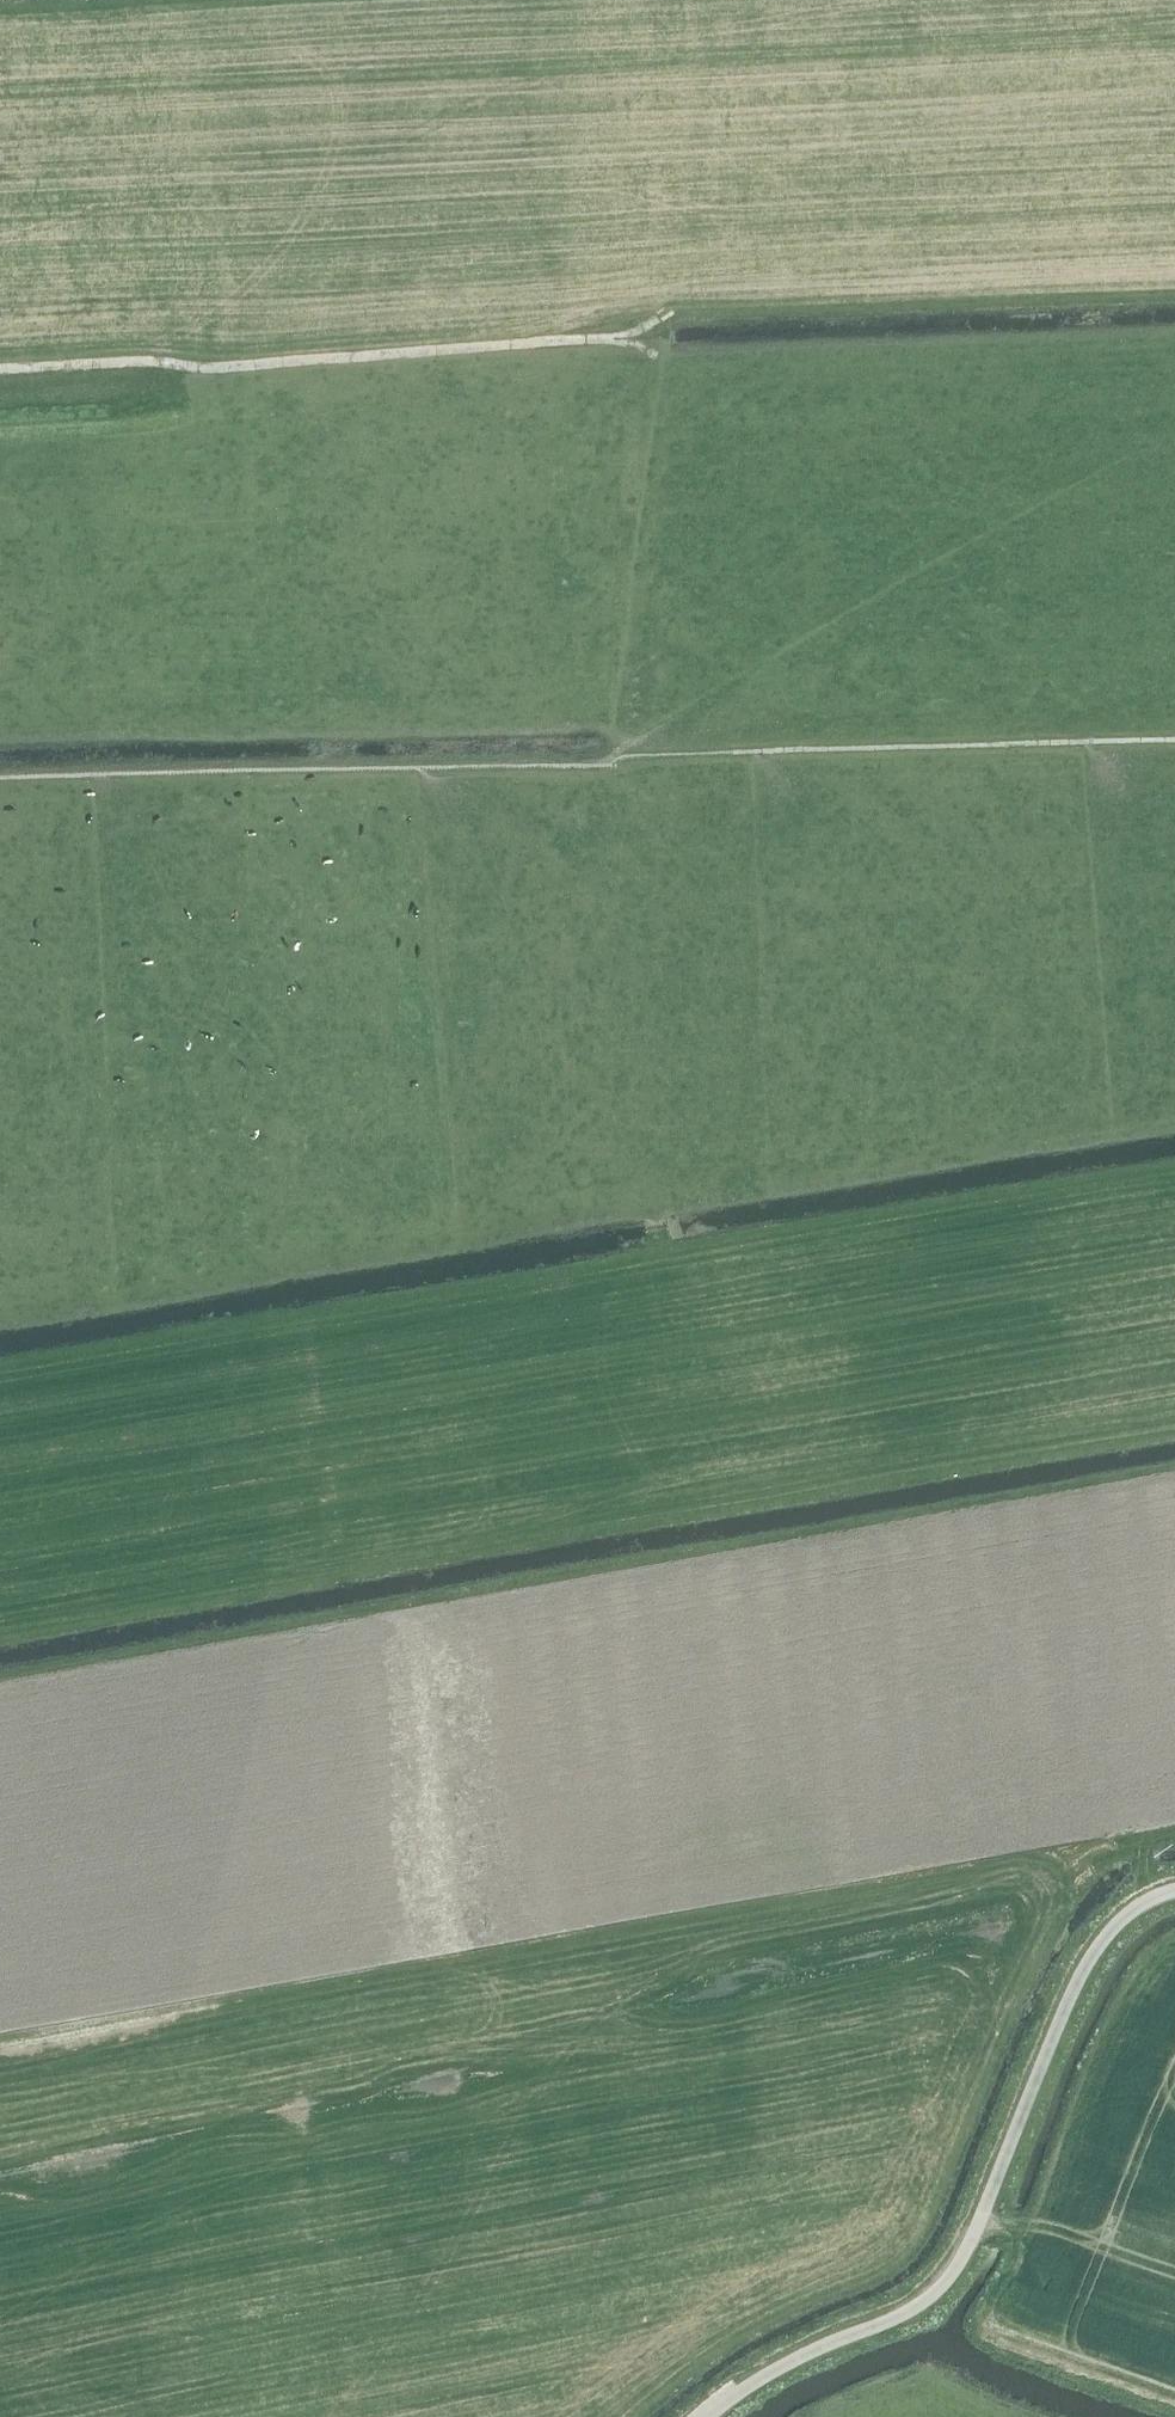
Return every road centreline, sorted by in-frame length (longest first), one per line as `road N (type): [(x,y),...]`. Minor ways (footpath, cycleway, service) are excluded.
road 1 (unclassified): [(708,2416),(808,2352),(901,2315),(950,2276),(1088,1962),(1131,1910),(1174,1890)]
road 2 (track): [(0,370),(139,364),(207,370),(626,340)]

